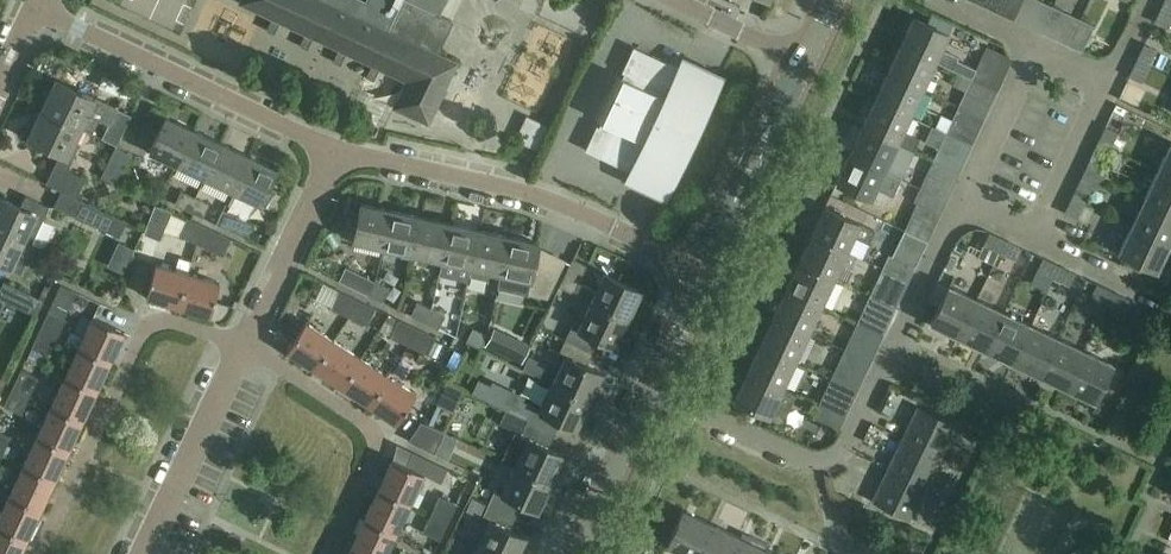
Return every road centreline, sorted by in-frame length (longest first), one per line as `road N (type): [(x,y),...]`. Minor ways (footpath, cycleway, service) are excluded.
road 1 (residential): [(652,390),(803,460),(837,458),(860,428),(962,205)]
road 2 (residential): [(333,147),(538,192),(703,272)]
road 3 (residential): [(40,553),(149,327),(174,323),(243,343)]
road 4 (residential): [(33,5),(333,147)]
road 5 (residential): [(328,553),(373,461),(374,440),(360,421),(243,343)]
road 6 (tertiary): [(703,272),(803,59)]
road 7 (residential): [(146,553),(243,343)]
road 8 (residential): [(243,343),(333,147)]
road 9 (tertiary): [(575,553),(652,390)]
road 10 (residential): [(1034,236),(1107,82)]
road 11 (residential): [(962,205),(1033,51)]
road 12 (residential): [(803,59),(677,0)]
road 13 (tertiary): [(652,390),(703,272)]

